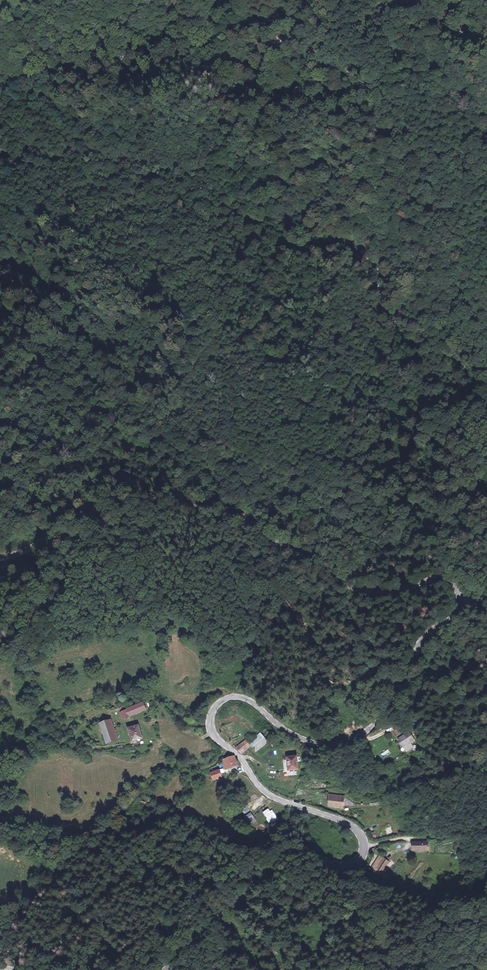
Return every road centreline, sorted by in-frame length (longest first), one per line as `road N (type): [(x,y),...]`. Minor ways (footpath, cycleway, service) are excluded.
road 1 (unclassified): [(0,555),(20,551),(60,512),(191,507),(247,523),(355,589),(380,594),(435,577),(457,587),(457,609),(418,644),(399,699),(354,739),(313,744),(239,695),(214,708),(214,734),(260,787),(349,824),(363,848),(359,861),(341,867),(291,857),(164,969)]
road 2 (track): [(0,686),(20,717),(149,686),(176,717),(211,723)]

